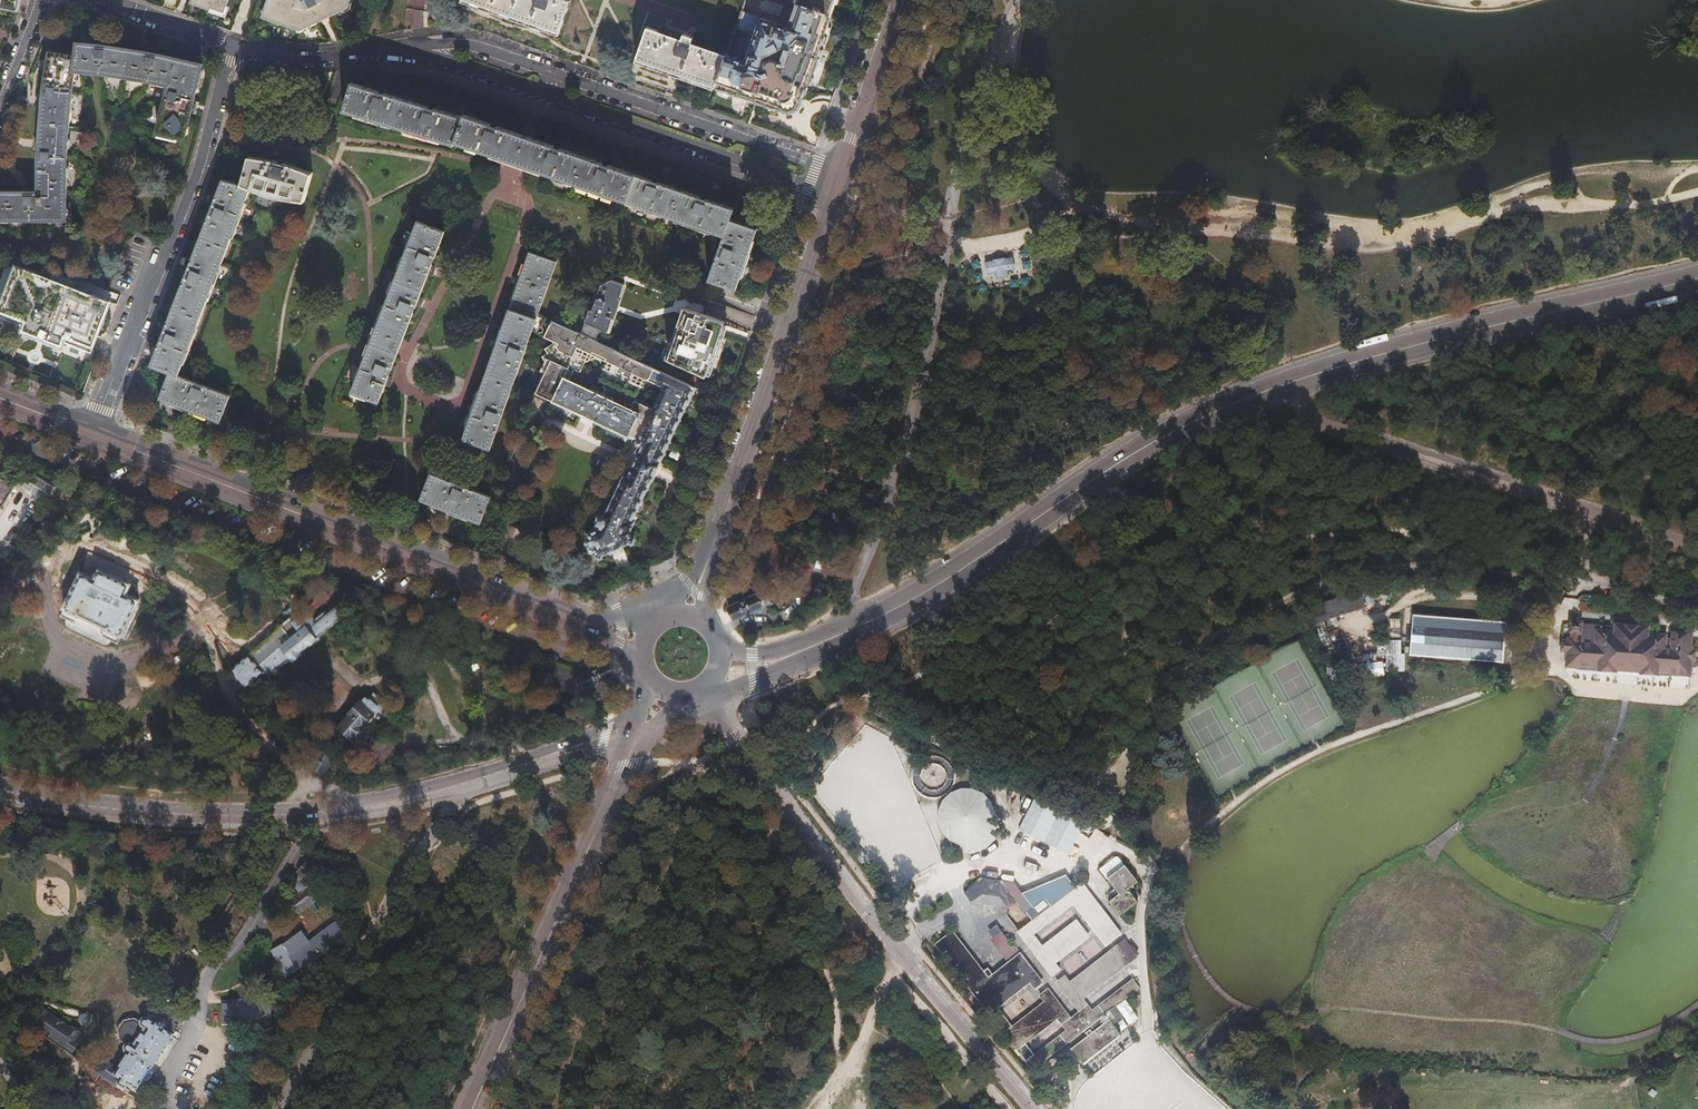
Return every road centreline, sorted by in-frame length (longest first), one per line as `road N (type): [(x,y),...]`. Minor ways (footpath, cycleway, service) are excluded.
road 1 (tertiary): [(1296,380),(1151,443),(940,583),(799,653)]
road 2 (unclassified): [(0,788),(130,810),(310,814),(397,801),(537,759)]
road 3 (unclassified): [(698,694),(1031,1108)]
road 4 (secondary): [(91,432),(576,622)]
road 5 (unclassified): [(1697,547),(1329,429),(1311,418),(1296,380)]
road 6 (residential): [(234,44),(202,158),(91,432)]
road 7 (tertiary): [(1697,278),(1296,380)]
road 8 (secondary): [(838,194),(712,549)]
road 9 (secondary): [(472,1108),(616,787)]
road 10 (residential): [(845,173),(555,73)]
road 11 (residential): [(548,95),(838,194)]
road 12 (residential): [(555,73),(459,43),(416,48)]
road 13 (residential): [(416,48),(548,95)]
road 14 (residential): [(234,44),(106,0)]
road 15 (residential): [(366,48),(280,55),(234,44)]
road 16 (secondary): [(884,59),(845,173)]

